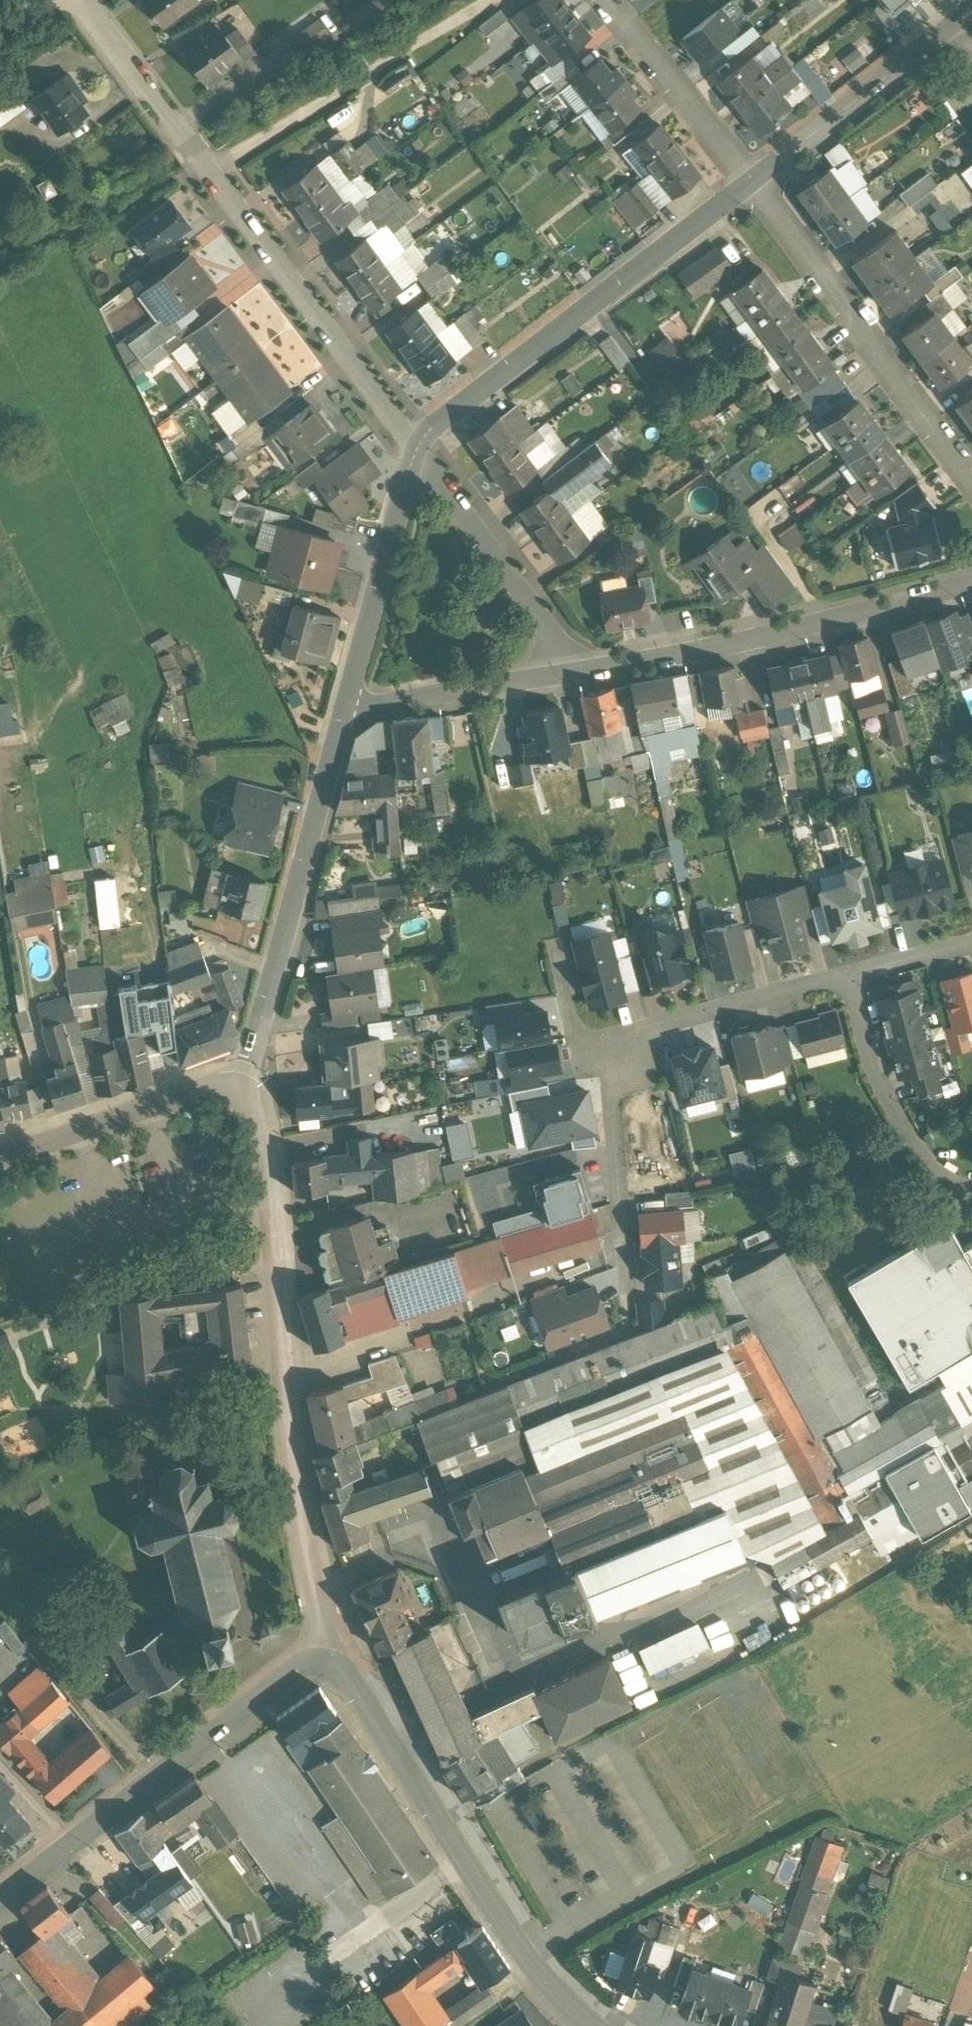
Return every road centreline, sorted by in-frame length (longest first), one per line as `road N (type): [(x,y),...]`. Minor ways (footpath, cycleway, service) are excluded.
road 1 (residential): [(242,1090),(262,1119),(276,1355),(328,1667)]
road 2 (residential): [(417,455),(85,0)]
road 3 (residential): [(858,974),(604,1042),(627,1286)]
road 4 (tertiary): [(584,2025),(535,1969),(351,1682),(328,1667)]
road 5 (unclassified): [(749,187),(429,436),(417,455)]
road 6 (residential): [(564,680),(759,643),(971,586)]
road 7 (residential): [(345,710),(242,1090)]
road 8 (residential): [(971,477),(749,187)]
road 9 (tertiary): [(328,1667),(294,1673),(77,1842)]
road 10 (unclassified): [(971,11),(749,187)]
road 11 (residential): [(564,680),(562,660),(417,455)]
road 12 (residential): [(417,455),(345,710)]
road 13 (residential): [(242,1090),(189,1096),(0,1160)]
road 14 (residential): [(971,1181),(948,1169),(906,1108),(881,1059),(858,974)]
road 15 (residential): [(749,187),(606,0)]
road 16 (residential): [(564,680),(364,714),(345,710)]

